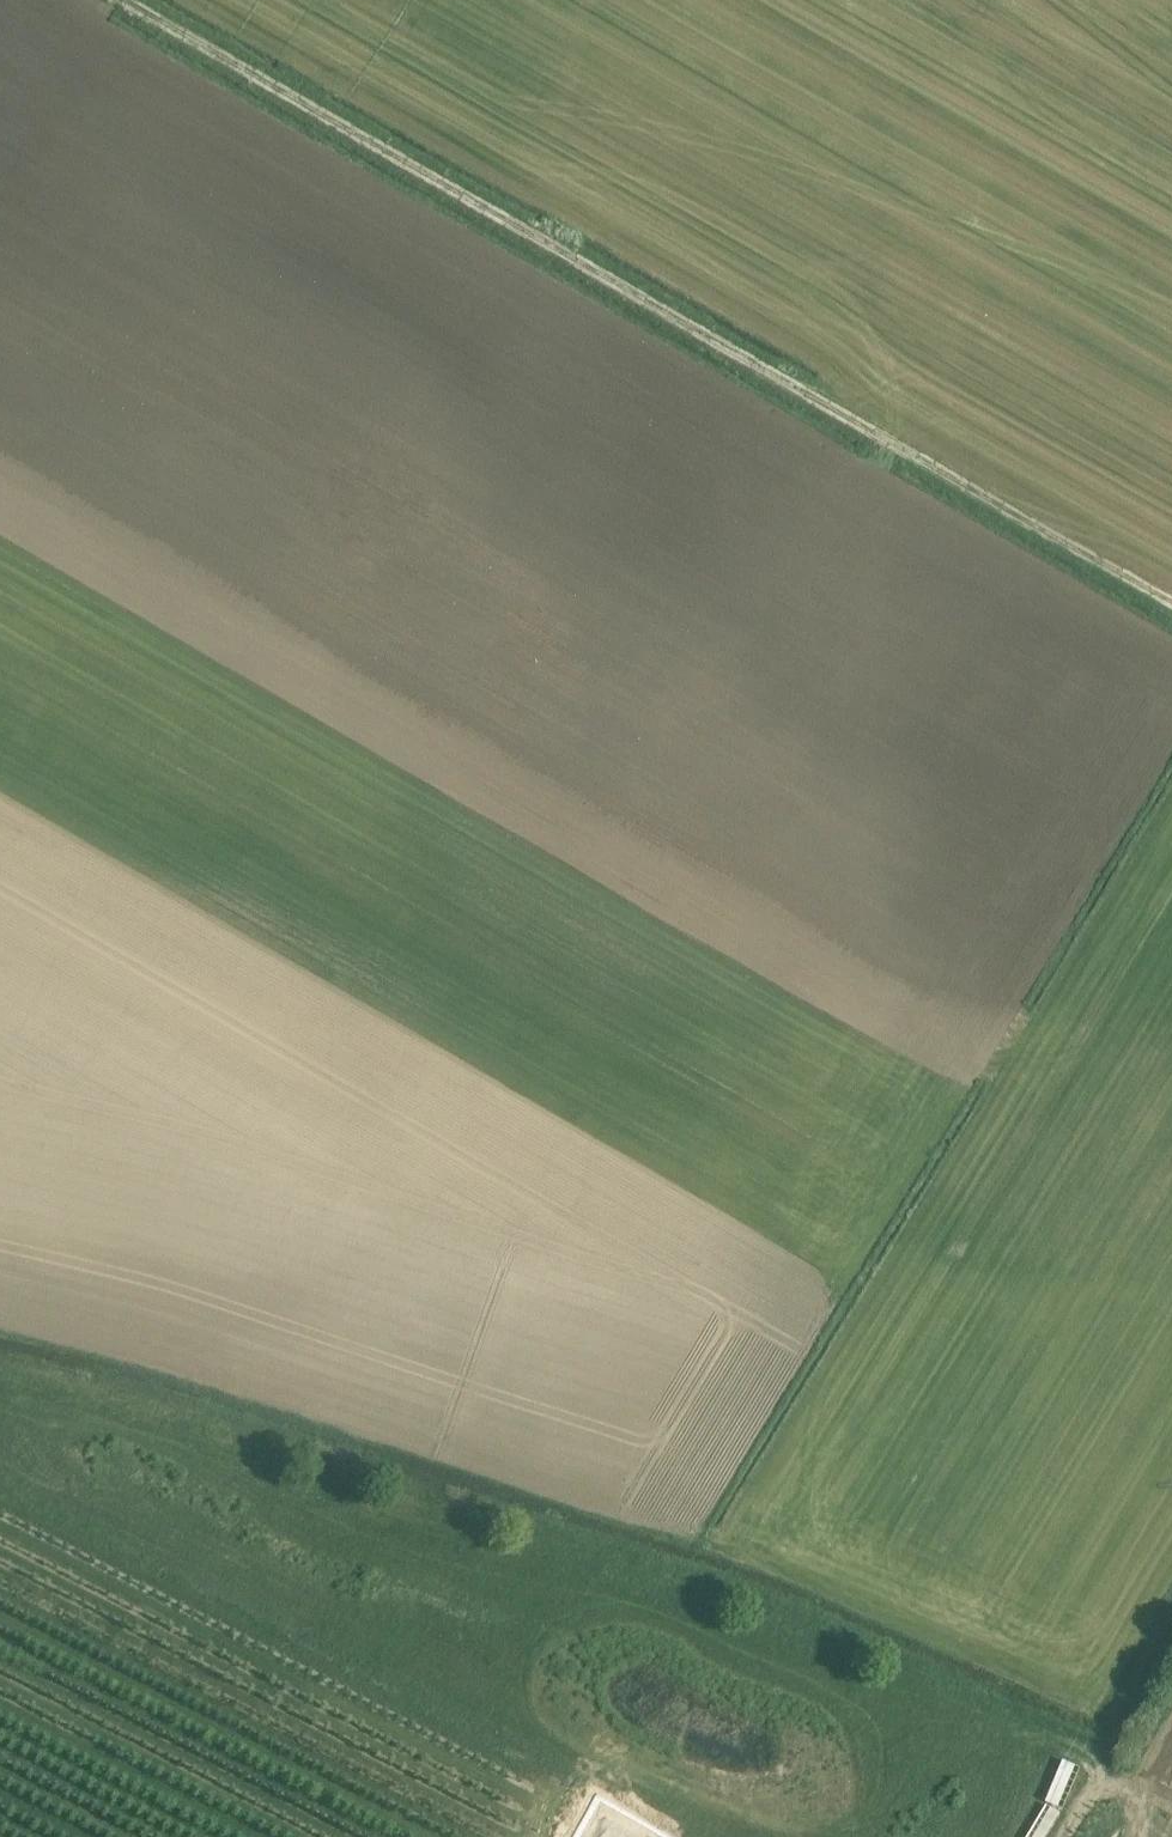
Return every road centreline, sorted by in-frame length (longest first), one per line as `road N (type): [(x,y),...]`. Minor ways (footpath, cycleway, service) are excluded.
road 1 (track): [(1171,1634),(1099,1754),(659,1572),(0,1381)]
road 2 (track): [(130,0),(1171,600)]

